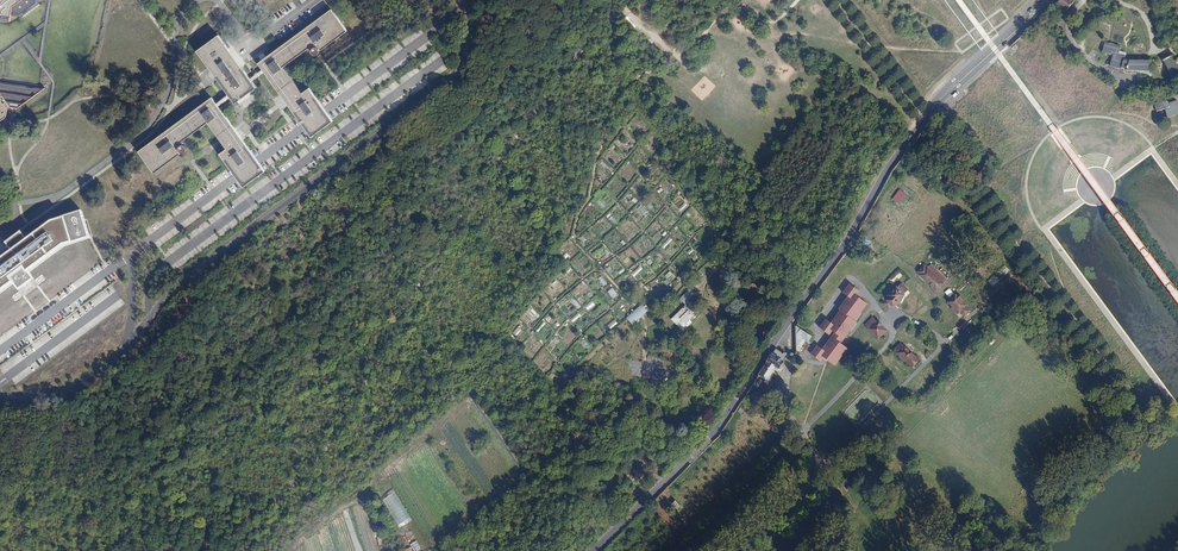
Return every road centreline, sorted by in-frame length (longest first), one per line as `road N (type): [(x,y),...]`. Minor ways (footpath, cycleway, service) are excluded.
road 1 (tertiary): [(590,550),(716,429),(918,128)]
road 2 (tertiary): [(918,128),(1053,0)]
road 3 (tertiary): [(1046,0),(935,98),(918,128)]

